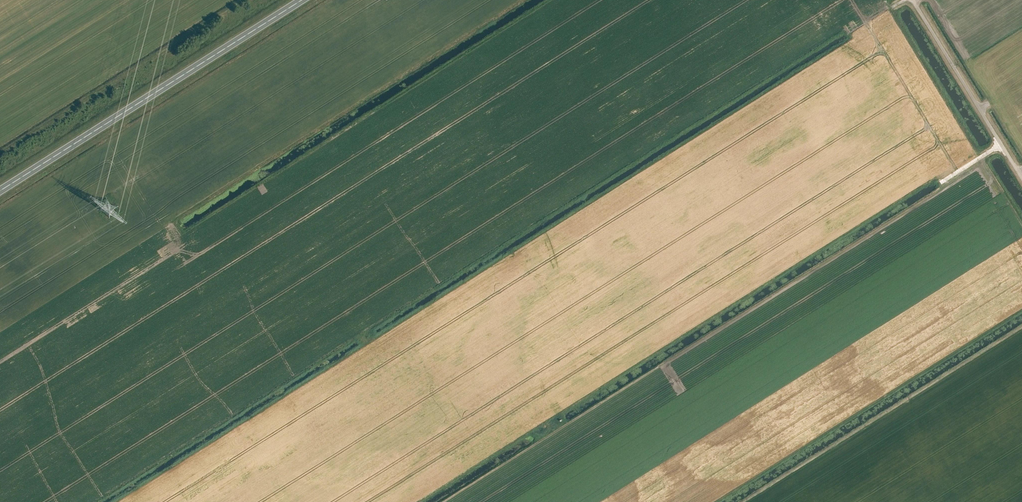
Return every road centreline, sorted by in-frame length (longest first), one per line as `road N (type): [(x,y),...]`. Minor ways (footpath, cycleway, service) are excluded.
road 1 (trunk): [(0,191),(301,0)]
road 2 (unclassified): [(1021,178),(913,0)]

